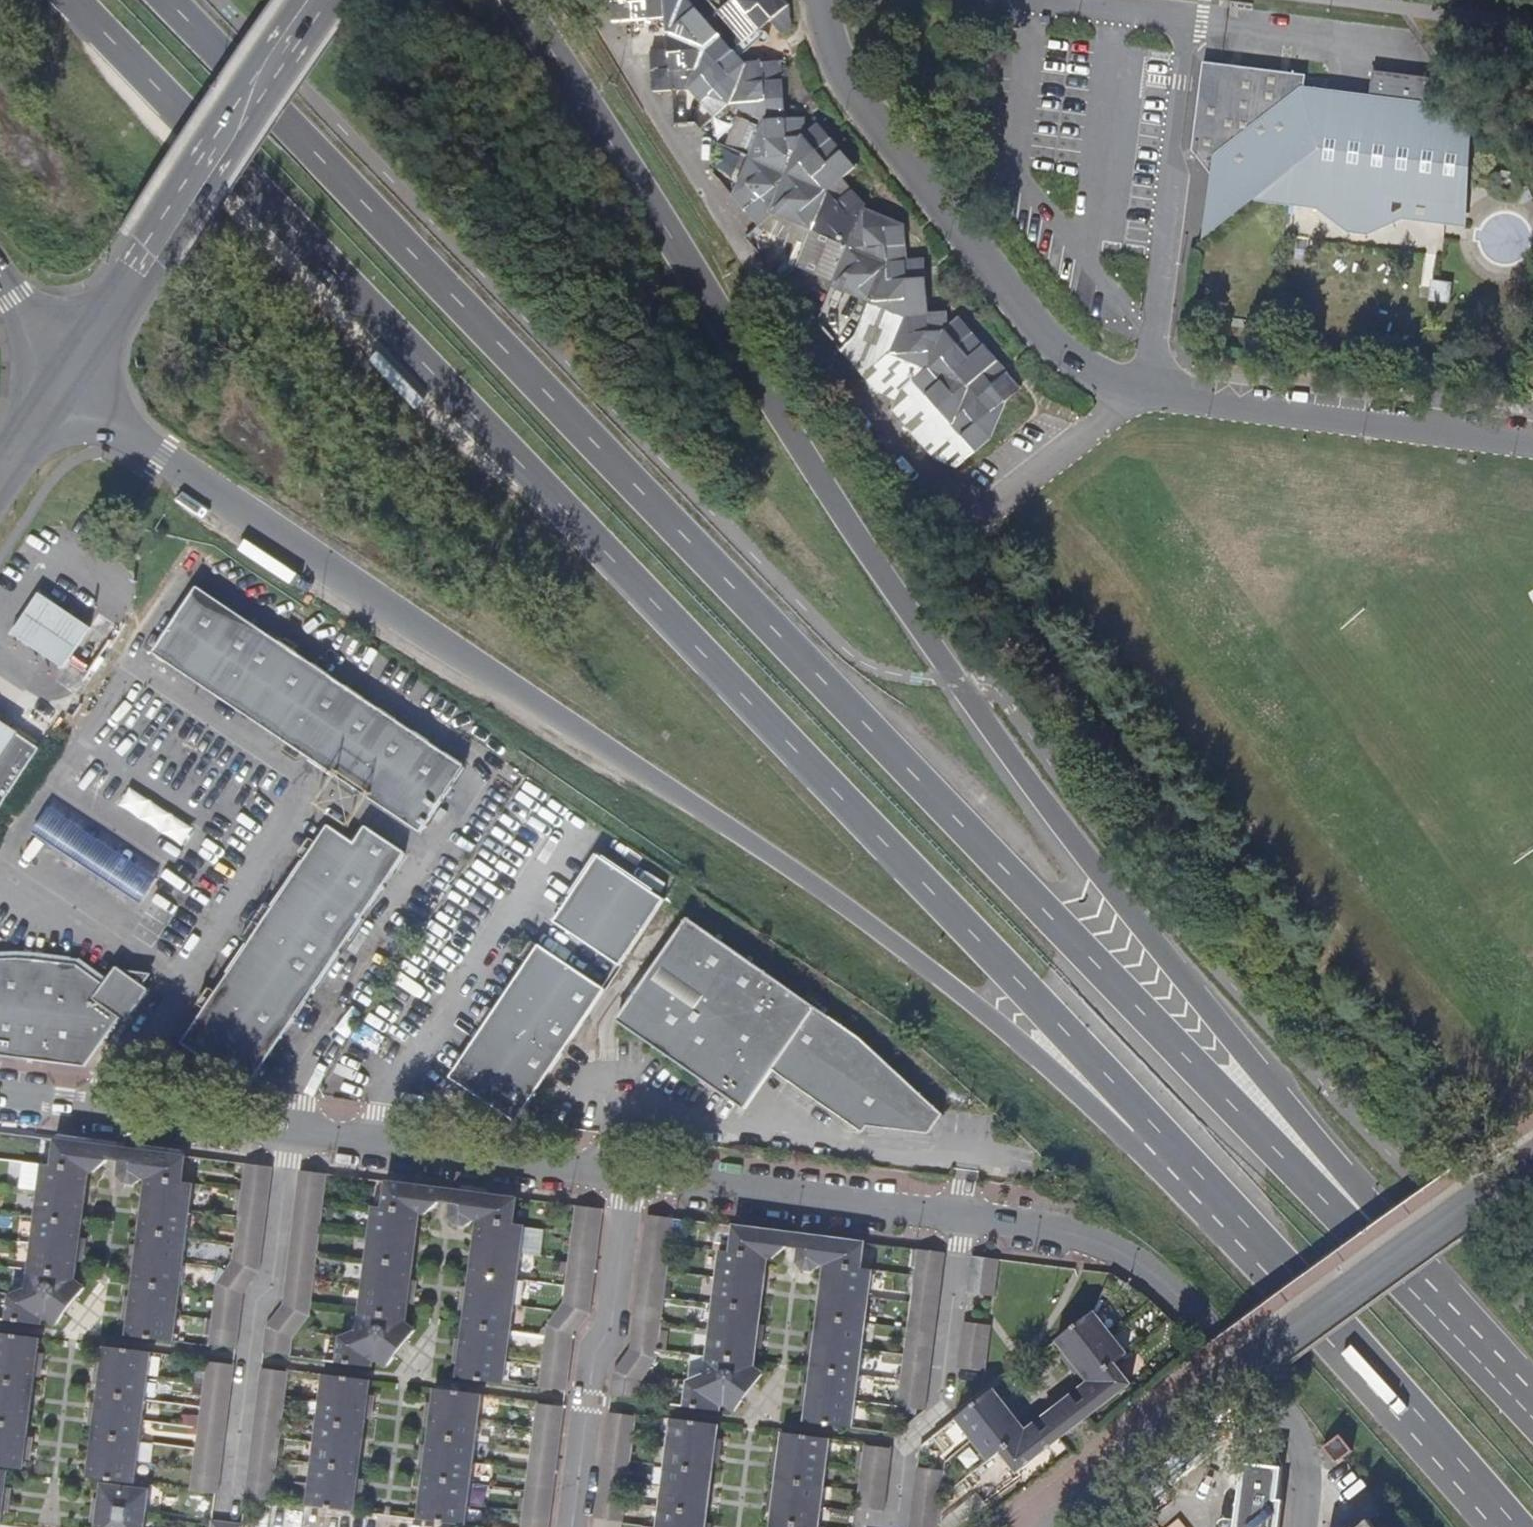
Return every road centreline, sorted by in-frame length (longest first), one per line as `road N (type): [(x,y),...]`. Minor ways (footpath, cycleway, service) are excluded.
road 1 (primary): [(1532,1416),(165,0)]
road 2 (primary): [(1532,1397),(1186,984),(954,682),(518,0)]
road 3 (primary): [(74,0),(1146,1121)]
road 4 (residential): [(1299,1526),(1290,1432),(1158,1279),(1077,1239),(0,1099)]
road 5 (primary): [(64,379),(163,457),(868,932),(1065,1090),(1146,1121)]
road 6 (primary): [(1146,1121),(1507,1526)]
road 7 (residential): [(1141,391),(1050,343),(831,62),(823,0)]
road 8 (secondary): [(319,0),(64,379)]
road 9 (residential): [(1532,444),(1141,391)]
road 10 (residential): [(1141,391),(1185,18)]
road 11 (residential): [(1185,18),(1411,48)]
road 12 (residential): [(1185,18),(1046,0)]
road 13 (primary): [(0,275),(64,379)]

